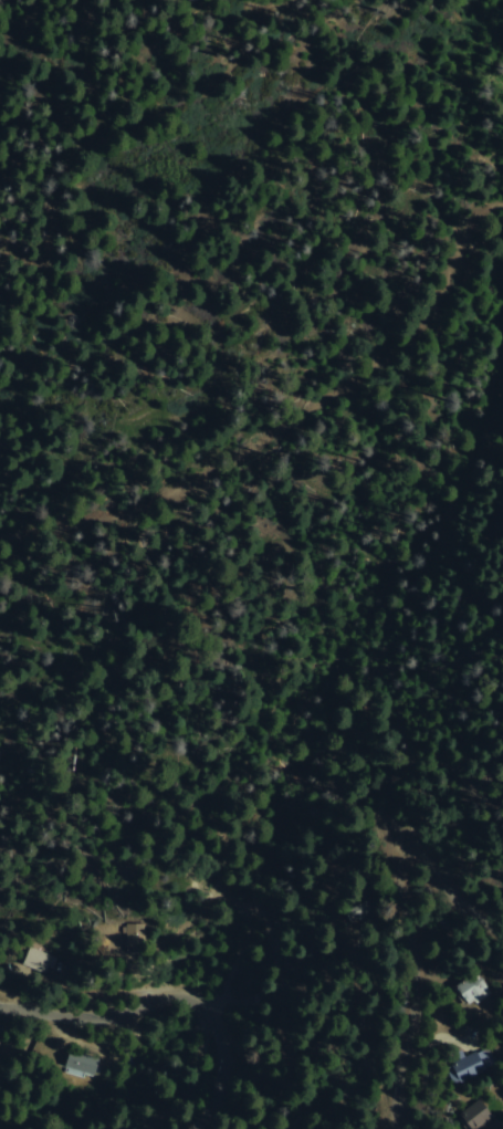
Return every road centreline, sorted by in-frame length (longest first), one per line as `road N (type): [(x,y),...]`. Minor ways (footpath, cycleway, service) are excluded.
road 1 (track): [(0,986),(95,961),(234,954),(264,1036),(230,1128)]

